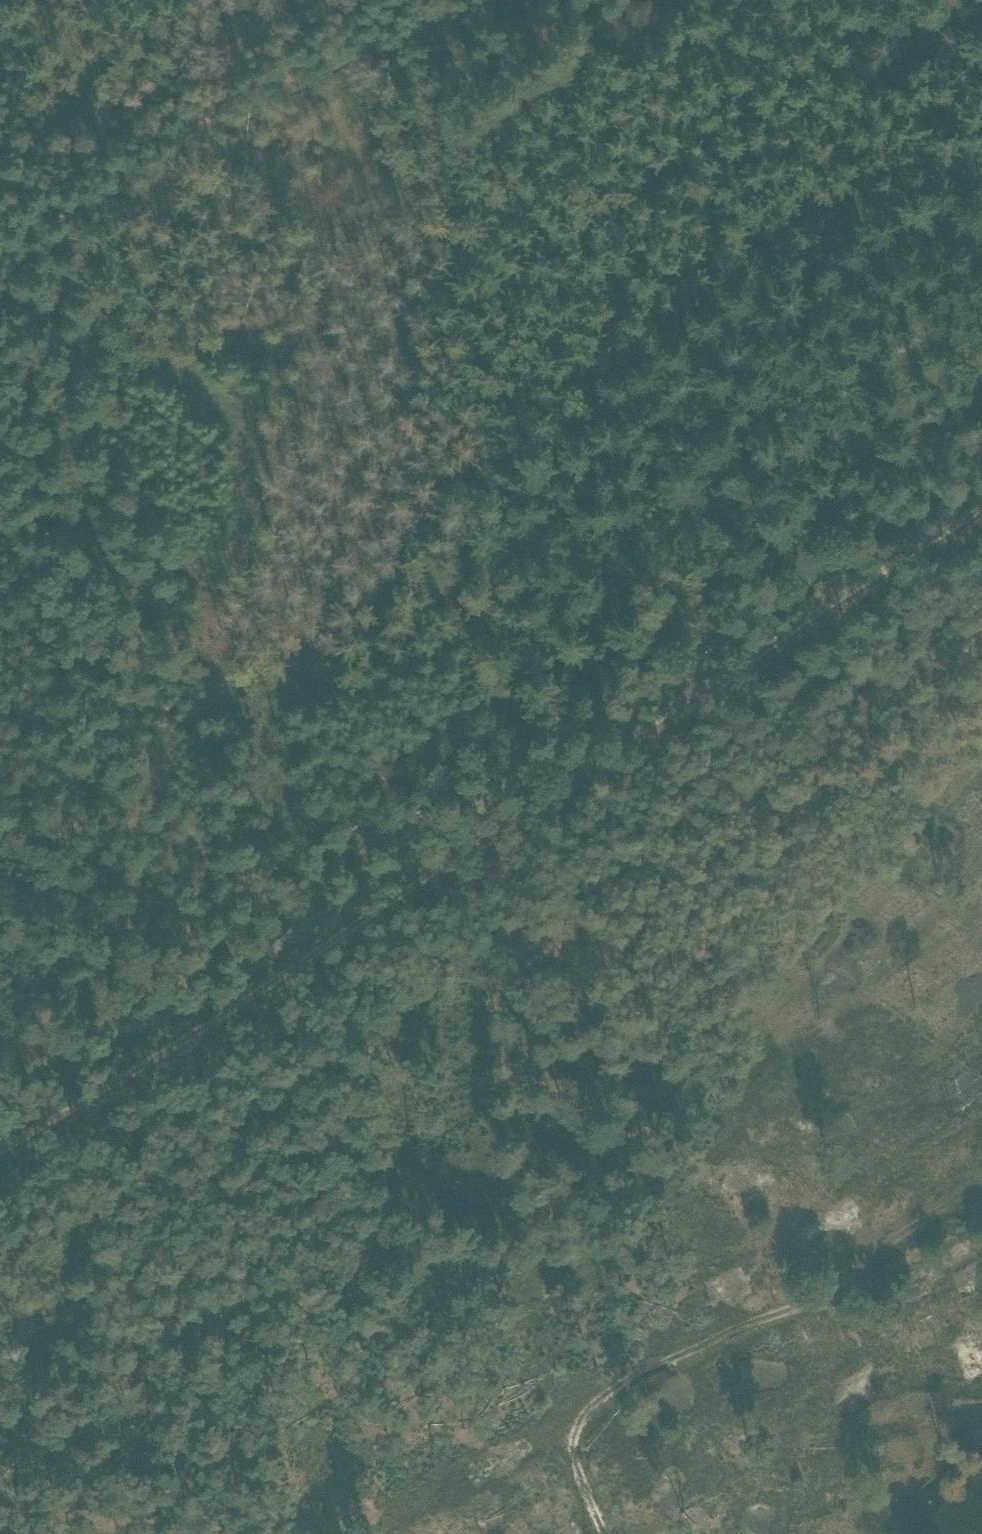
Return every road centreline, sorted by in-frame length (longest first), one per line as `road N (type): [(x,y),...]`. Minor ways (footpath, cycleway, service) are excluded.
road 1 (track): [(981,506),(0,1147)]
road 2 (track): [(981,1184),(569,1424),(606,1533)]

